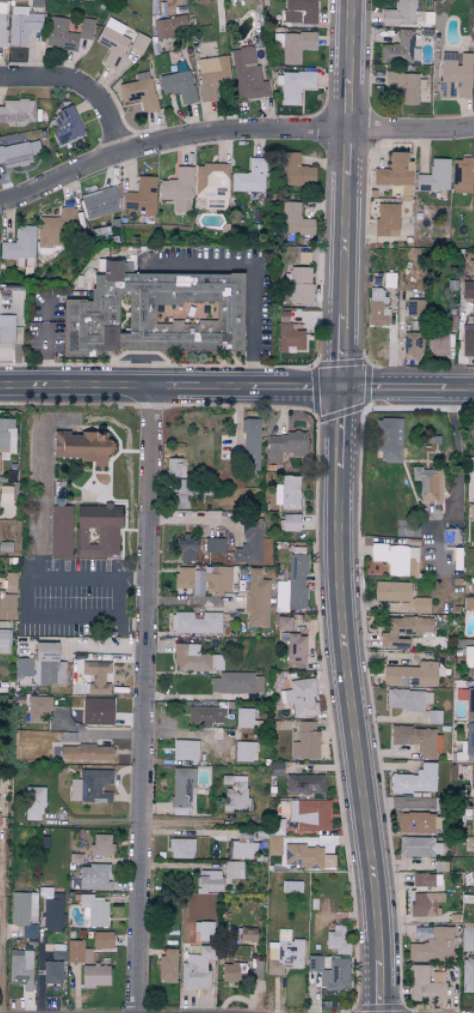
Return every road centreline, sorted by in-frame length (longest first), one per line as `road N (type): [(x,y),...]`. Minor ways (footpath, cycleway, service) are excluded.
road 1 (tertiary): [(378,1012),(375,904),(337,509),(340,389)]
road 2 (residential): [(136,1012),(154,390)]
road 3 (residential): [(0,203),(172,143),(473,129)]
road 4 (tertiary): [(340,389),(355,0)]
road 5 (tertiary): [(0,389),(340,389)]
road 6 (residential): [(0,76),(70,76),(94,87),(131,153)]
road 7 (tertiary): [(340,389),(473,391)]

